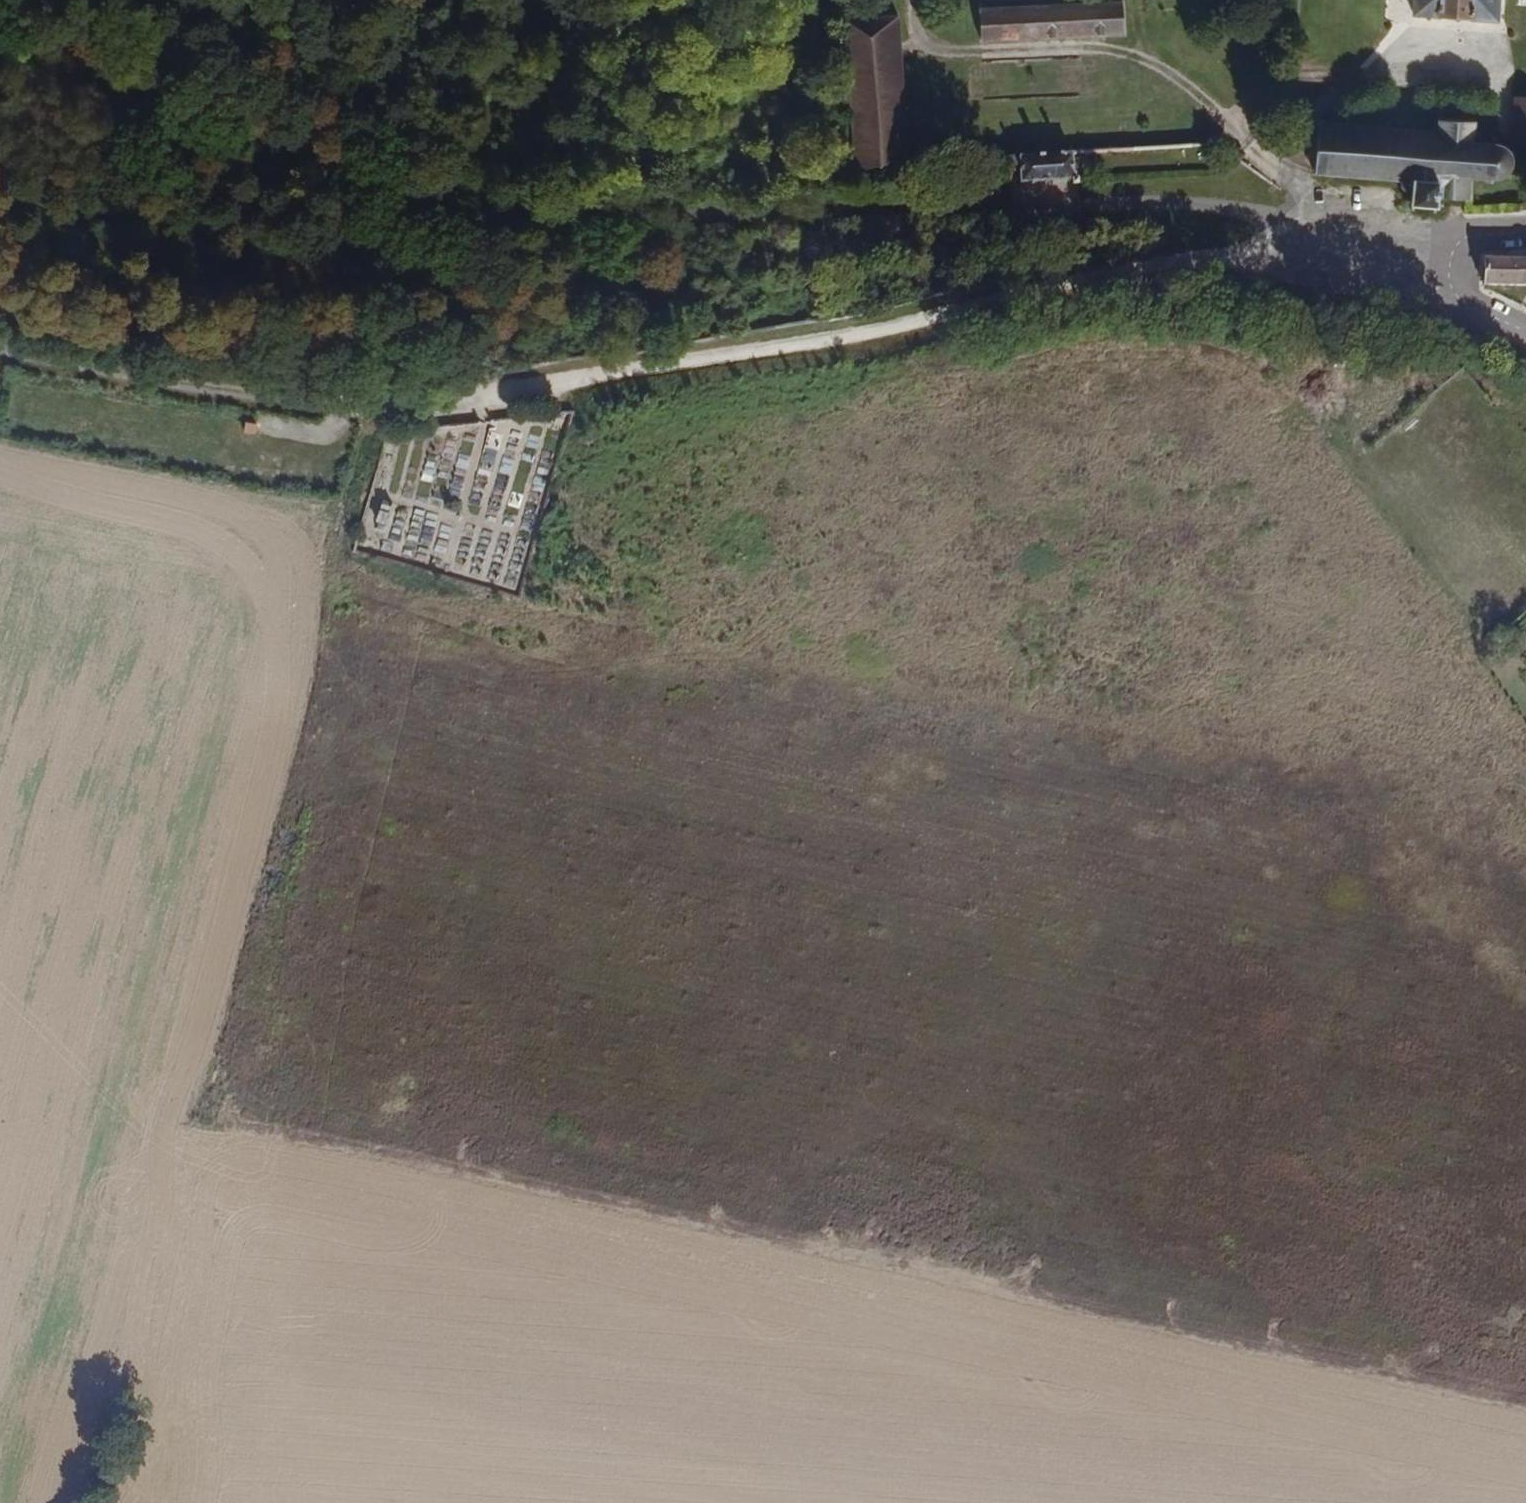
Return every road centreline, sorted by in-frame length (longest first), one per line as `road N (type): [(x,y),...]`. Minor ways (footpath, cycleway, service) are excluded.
road 1 (track): [(464,400),(295,400),(0,348)]
road 2 (residential): [(1443,260),(1296,229)]

